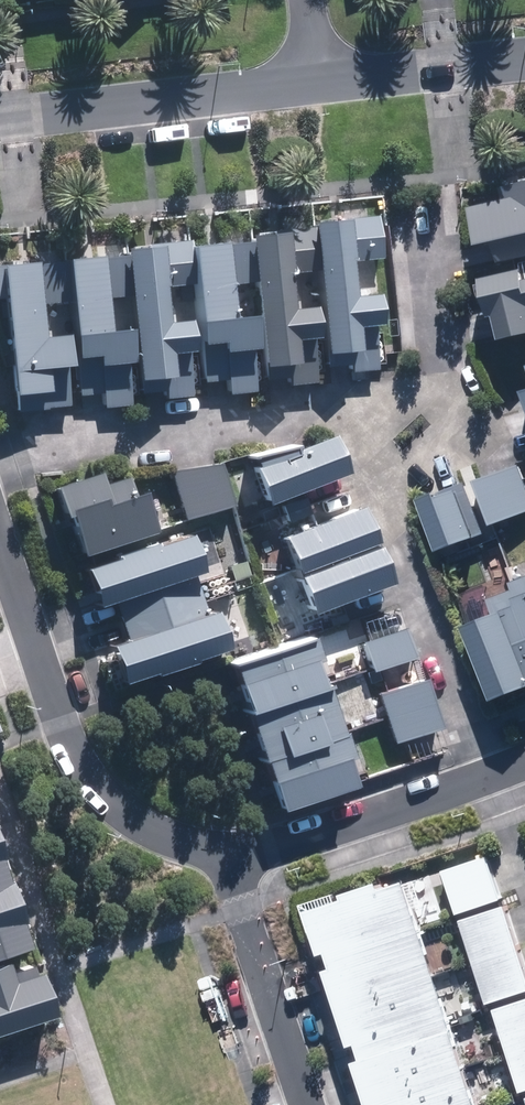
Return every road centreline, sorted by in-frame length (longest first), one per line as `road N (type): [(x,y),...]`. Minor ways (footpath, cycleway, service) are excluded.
road 1 (residential): [(233,853),(149,831),(123,819),(93,788),(62,726),(0,541)]
road 2 (residential): [(0,467),(367,394)]
road 3 (residential): [(316,80),(0,120)]
road 4 (residential): [(494,772),(391,471)]
road 5 (residential): [(494,772),(269,850),(233,853)]
road 6 (residential): [(233,853),(243,908),(310,1104)]
road 7 (residential): [(524,50),(316,80)]
road 8 (residential): [(446,389),(430,226)]
road 9 (residential): [(391,471),(462,444),(446,389)]

